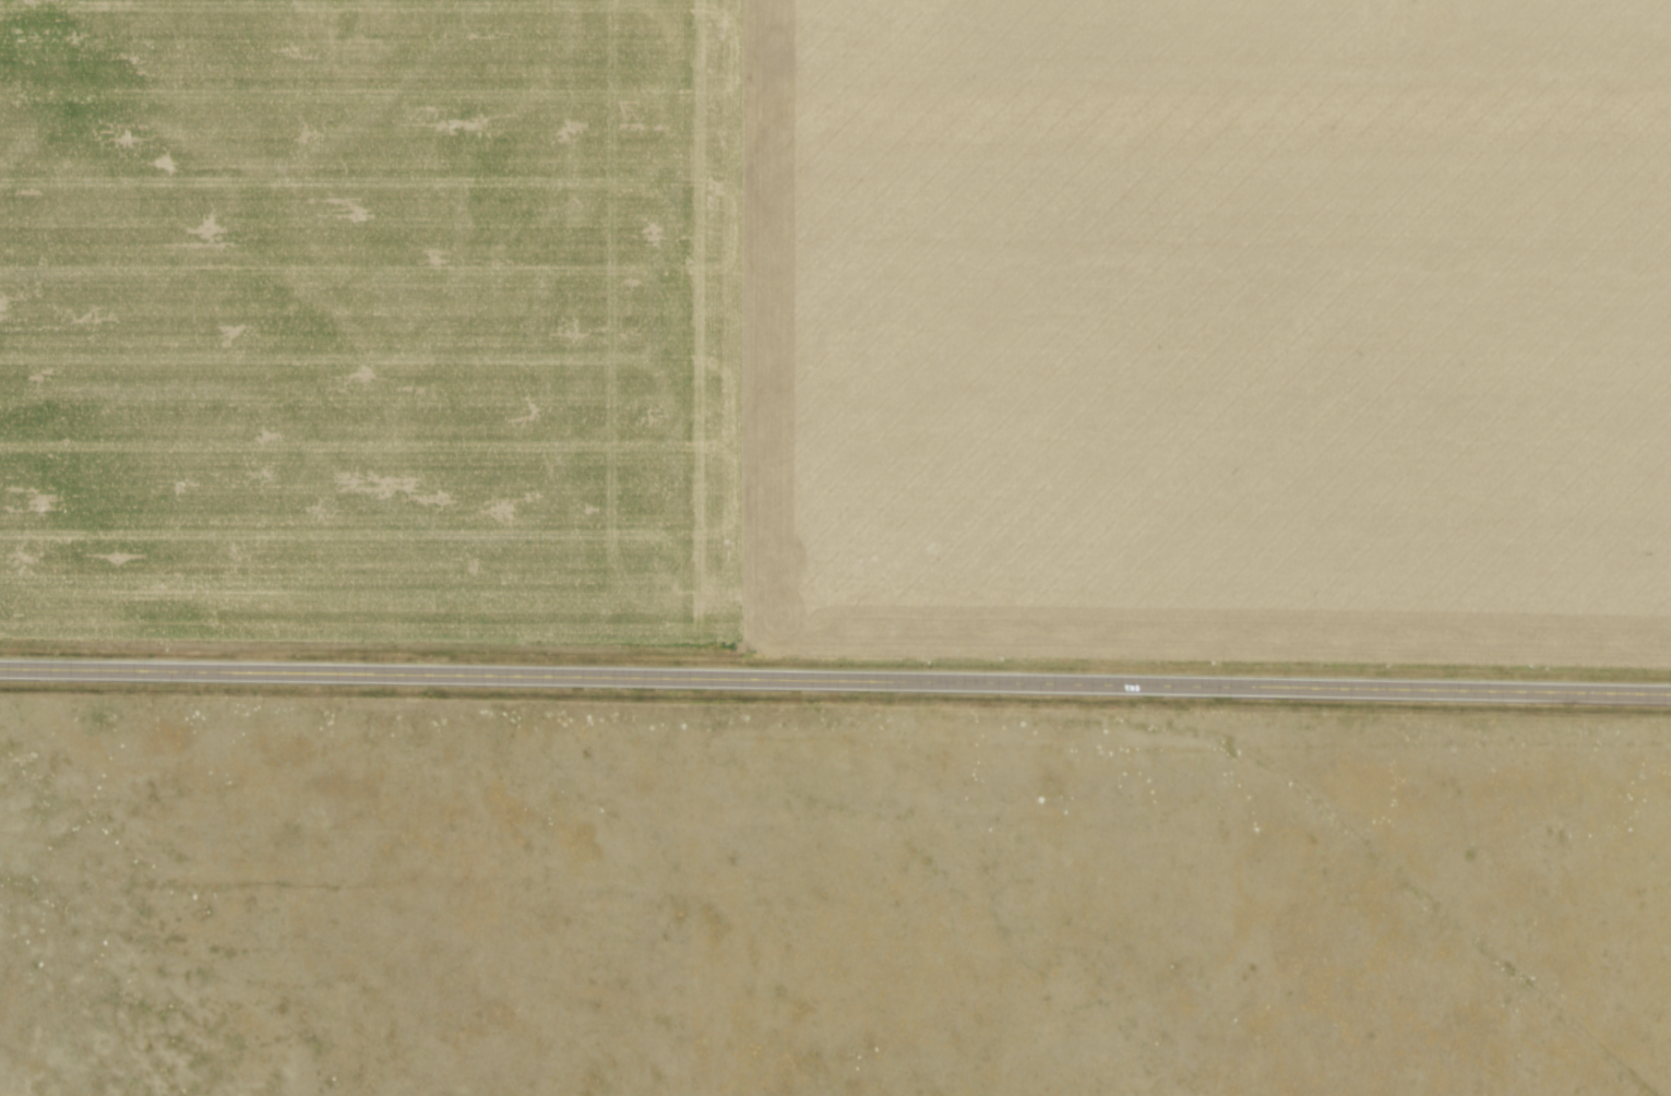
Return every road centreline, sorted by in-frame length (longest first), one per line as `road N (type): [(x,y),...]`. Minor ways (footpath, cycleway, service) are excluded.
road 1 (primary): [(1670,694),(0,671)]

